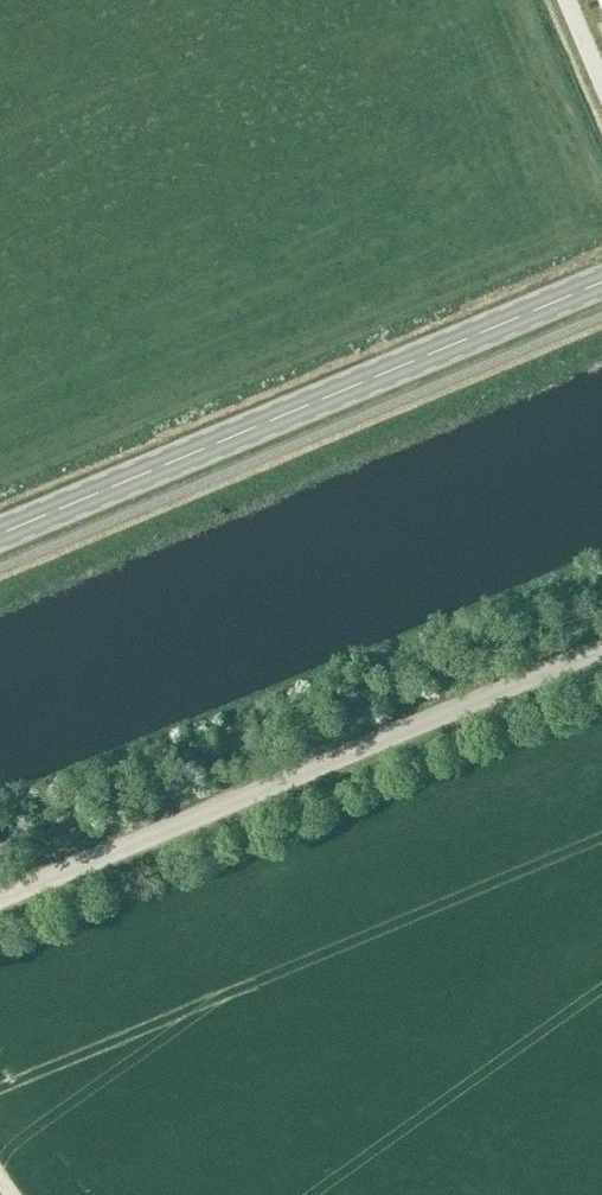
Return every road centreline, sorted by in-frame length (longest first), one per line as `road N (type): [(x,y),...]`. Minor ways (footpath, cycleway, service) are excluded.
road 1 (unclassified): [(0,898),(601,647)]
road 2 (primary): [(0,536),(601,285)]

